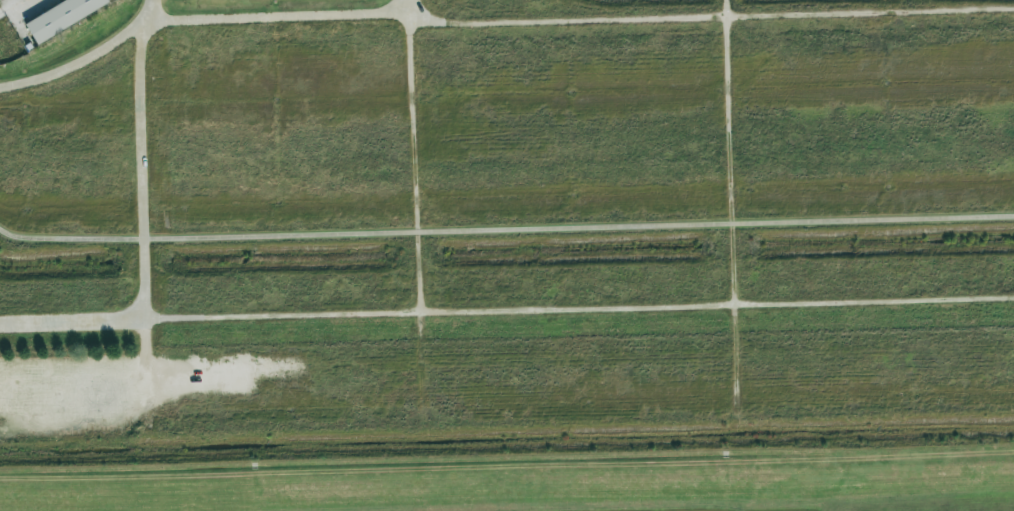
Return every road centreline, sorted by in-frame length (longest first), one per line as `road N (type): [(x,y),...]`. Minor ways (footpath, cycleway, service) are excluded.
road 1 (track): [(145,319),(1013,296)]
road 2 (track): [(407,13),(445,24),(1013,9)]
road 3 (track): [(727,0),(737,395)]
road 4 (track): [(407,13),(421,368)]
road 5 (residential): [(145,319),(139,76),(147,20)]
road 6 (residential): [(147,20),(407,13)]
road 7 (residential): [(147,20),(76,64),(0,89)]
road 8 (residential): [(0,324),(145,319)]

